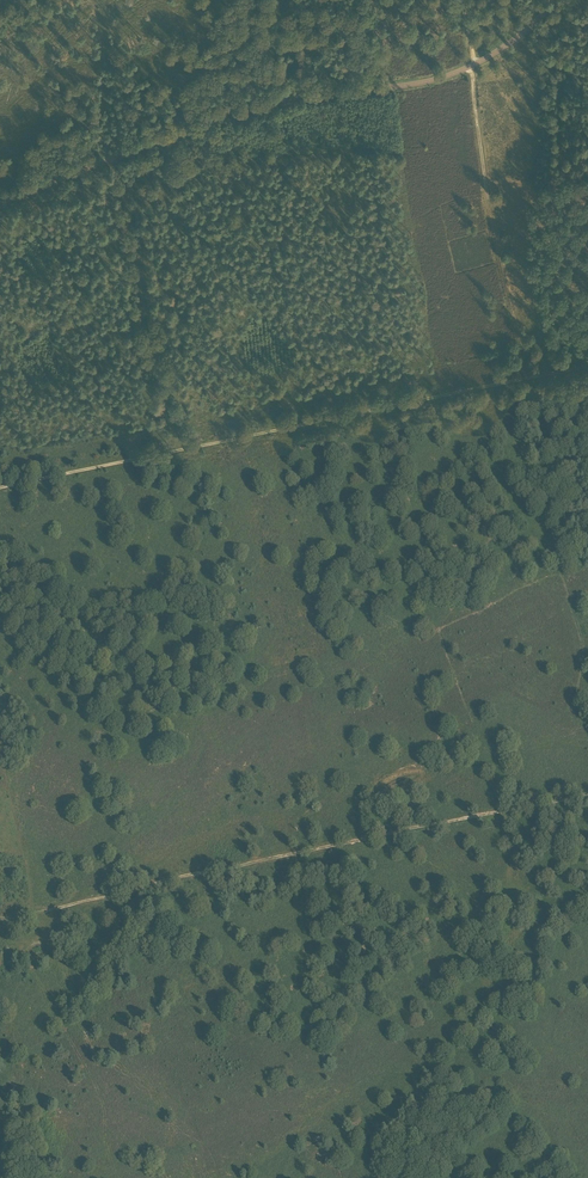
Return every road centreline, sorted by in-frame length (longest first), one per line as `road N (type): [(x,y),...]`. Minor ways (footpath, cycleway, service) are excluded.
road 1 (unclassified): [(0,205),(302,95),(469,73),(513,46),(553,0)]
road 2 (track): [(0,918),(587,796)]
road 3 (track): [(587,367),(0,488)]
road 4 (track): [(458,0),(481,136),(541,377)]
road 5 (track): [(177,450),(130,179)]

